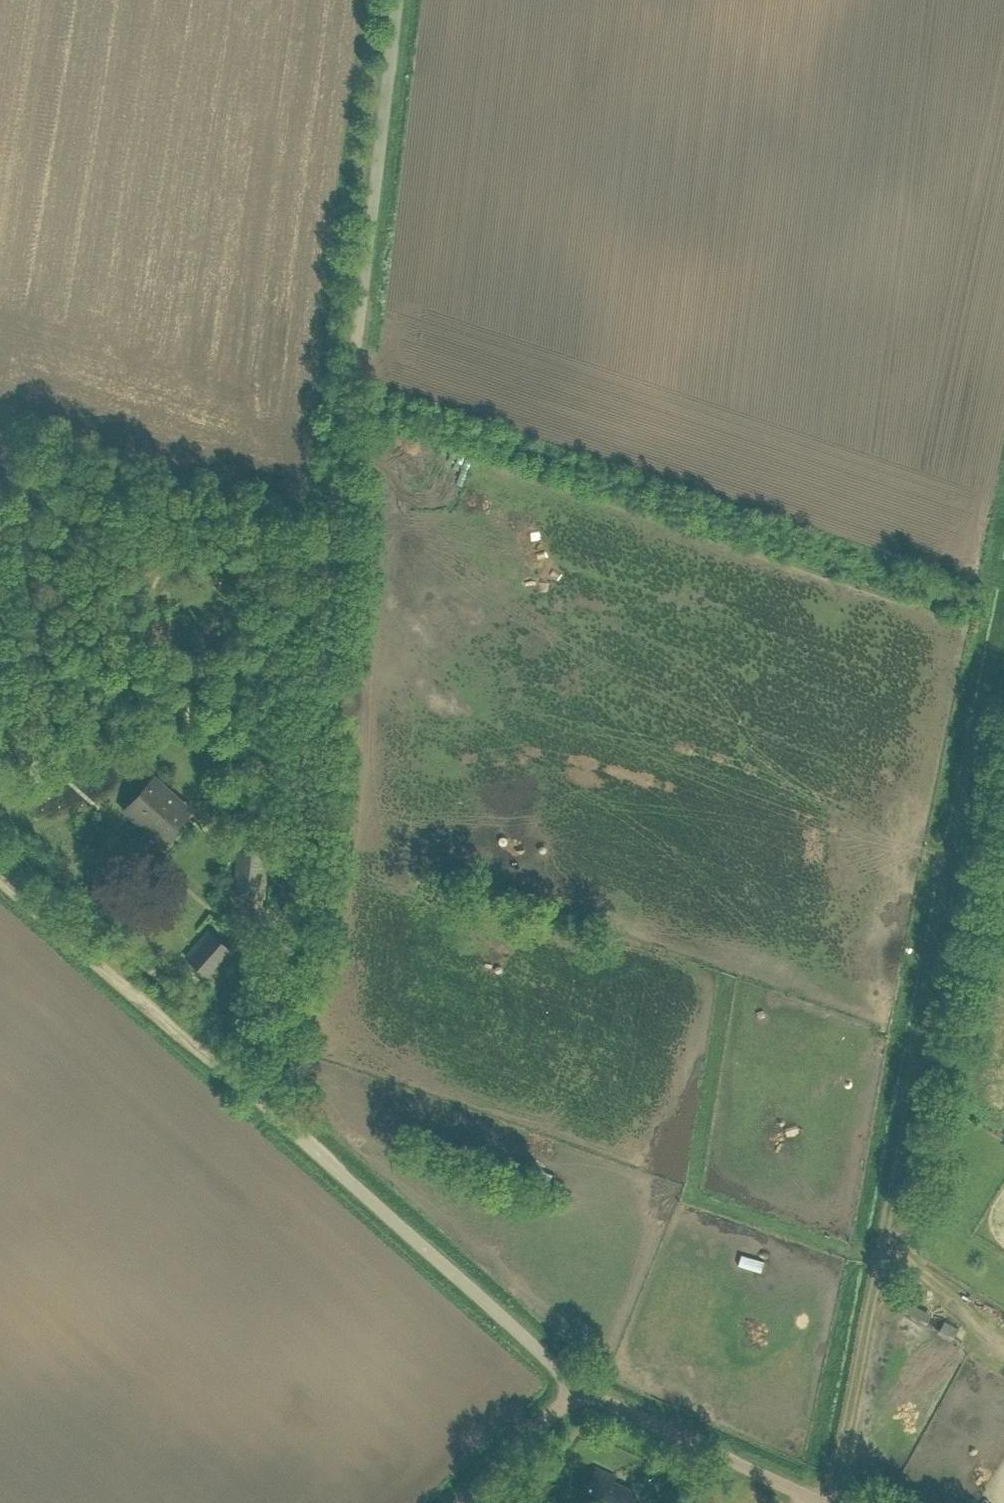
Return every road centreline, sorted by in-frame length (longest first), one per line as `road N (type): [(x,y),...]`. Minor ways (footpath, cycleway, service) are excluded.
road 1 (unclassified): [(580,1384),(265,1100),(397,0)]
road 2 (track): [(828,1496),(1003,654)]
road 3 (track): [(265,1100),(0,874)]
road 4 (unclassified): [(844,1502),(580,1384)]
road 5 (unclassified): [(580,1384),(457,1502)]

